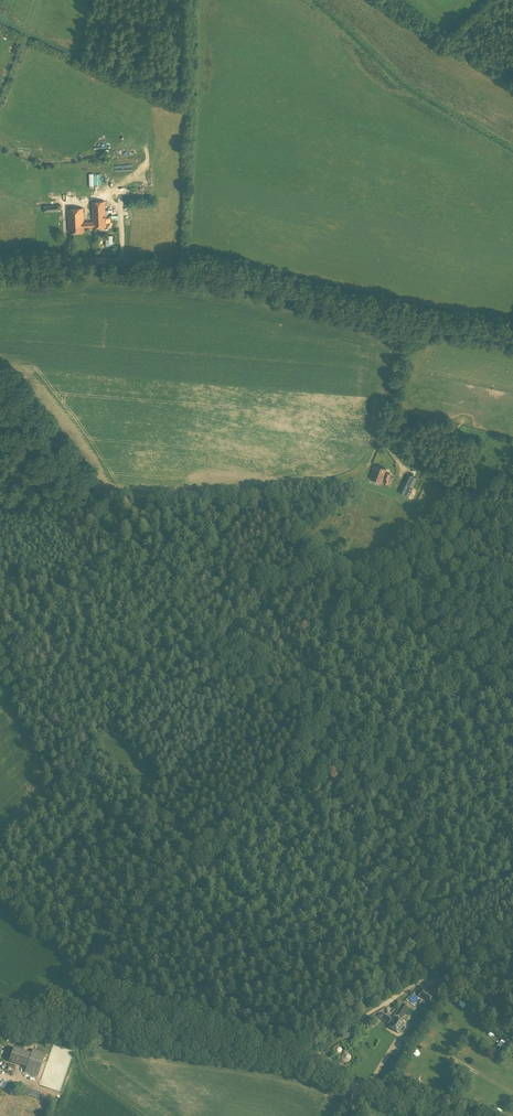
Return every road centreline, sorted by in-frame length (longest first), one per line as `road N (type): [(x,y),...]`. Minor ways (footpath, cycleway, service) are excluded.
road 1 (track): [(512,334),(391,316),(174,266),(0,271)]
road 2 (track): [(401,350),(374,455),(317,487),(257,494),(201,576)]
road 3 (track): [(0,1022),(265,1057)]
road 4 (track): [(341,1115),(359,1086),(265,1057)]

